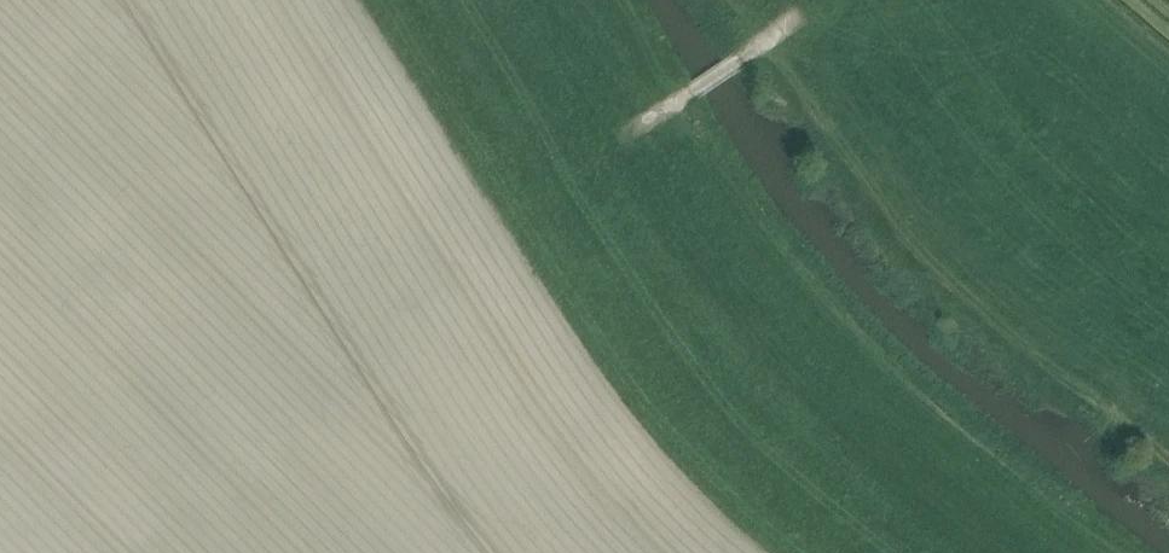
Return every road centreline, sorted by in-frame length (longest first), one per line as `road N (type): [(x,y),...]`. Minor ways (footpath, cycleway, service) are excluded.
road 1 (track): [(749,51),(771,39),(921,261),(1168,458)]

